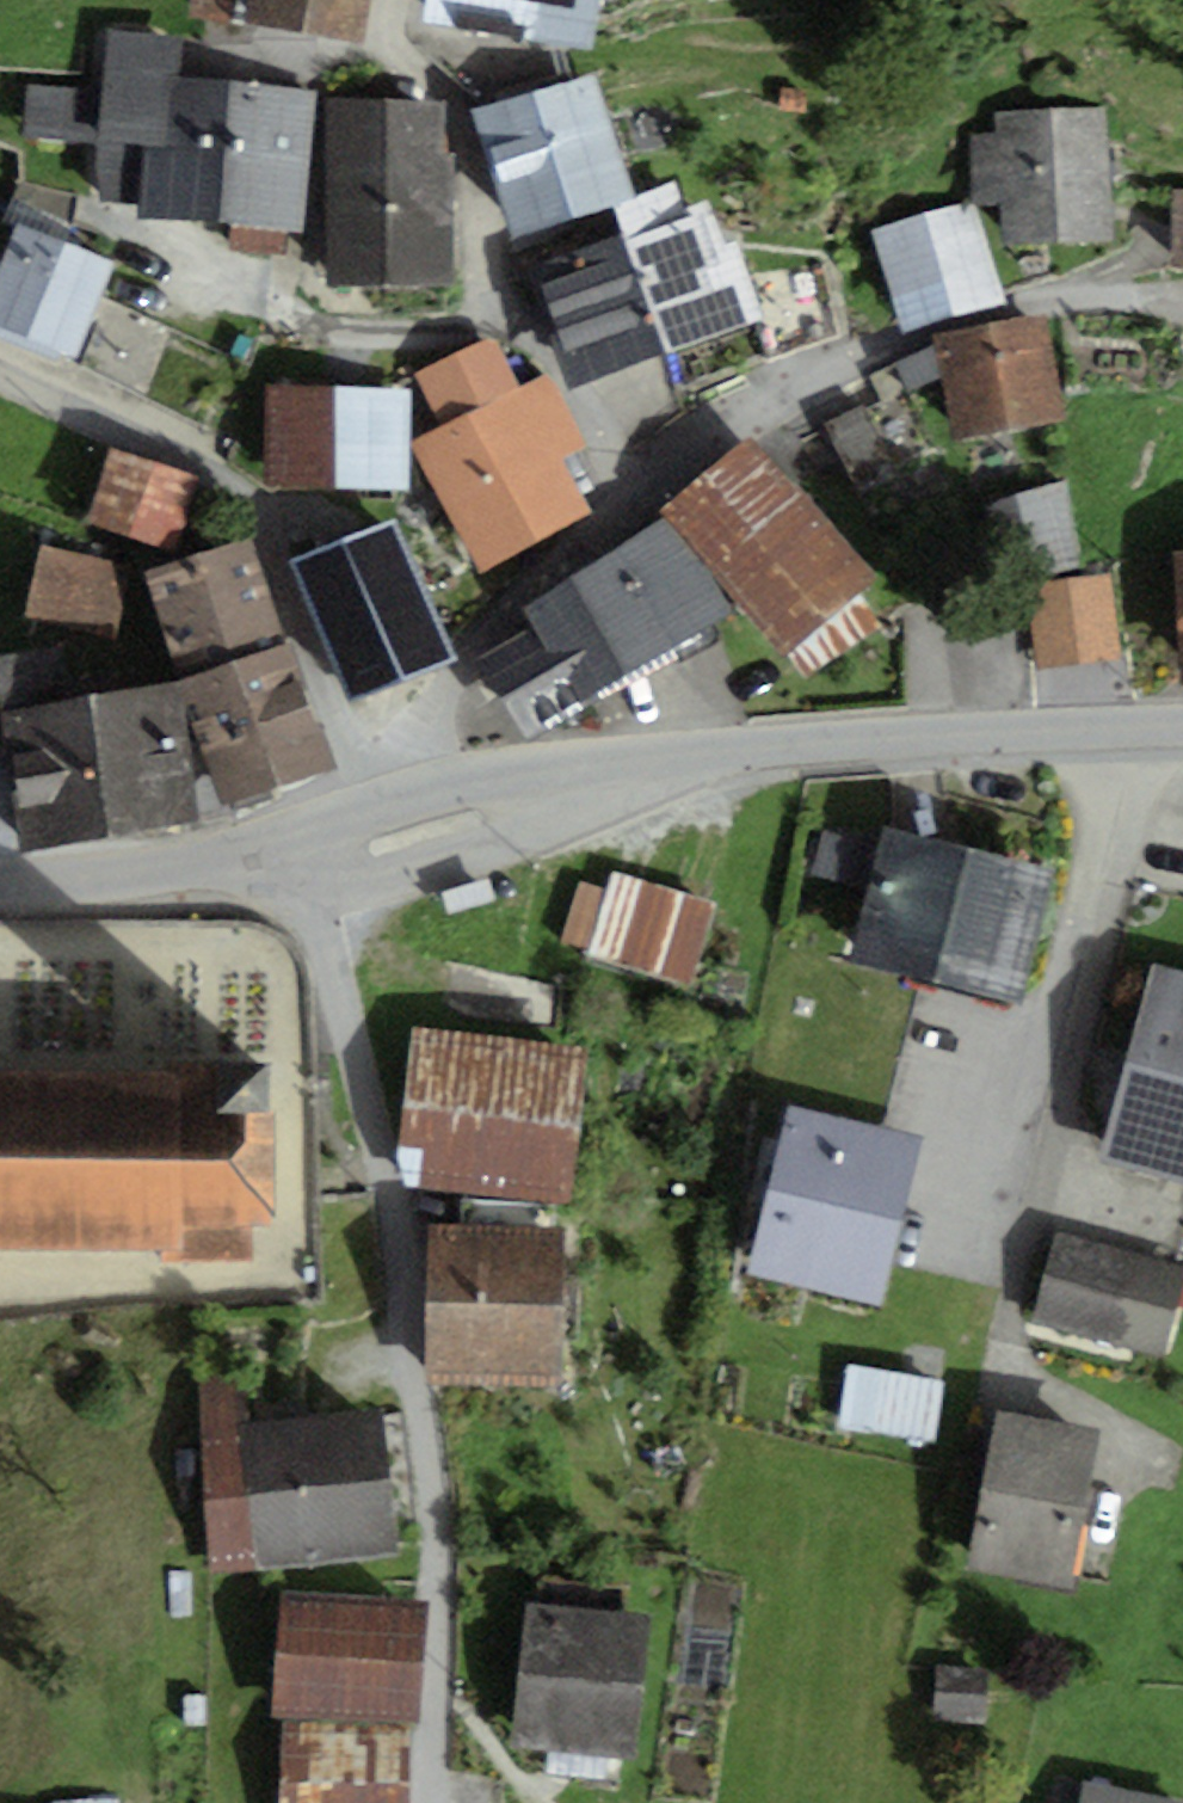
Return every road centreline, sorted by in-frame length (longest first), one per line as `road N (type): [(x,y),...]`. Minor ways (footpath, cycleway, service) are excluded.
road 1 (residential): [(432,1802),(434,1506),(396,1226),(296,838)]
road 2 (tertiary): [(1155,725),(866,737),(440,793)]
road 3 (residential): [(365,816),(256,507),(227,473),(186,448),(0,369)]
road 4 (residential): [(1182,296),(1026,306),(808,385),(624,525)]
road 5 (residential): [(402,0),(397,22),(406,46),(442,67),(456,89),(500,316),(624,525)]
road 6 (residential): [(1155,725),(1007,1262)]
road 7 (residential): [(624,525),(470,653),(440,793)]
road 8 (tertiary): [(296,838),(169,871),(0,883)]

